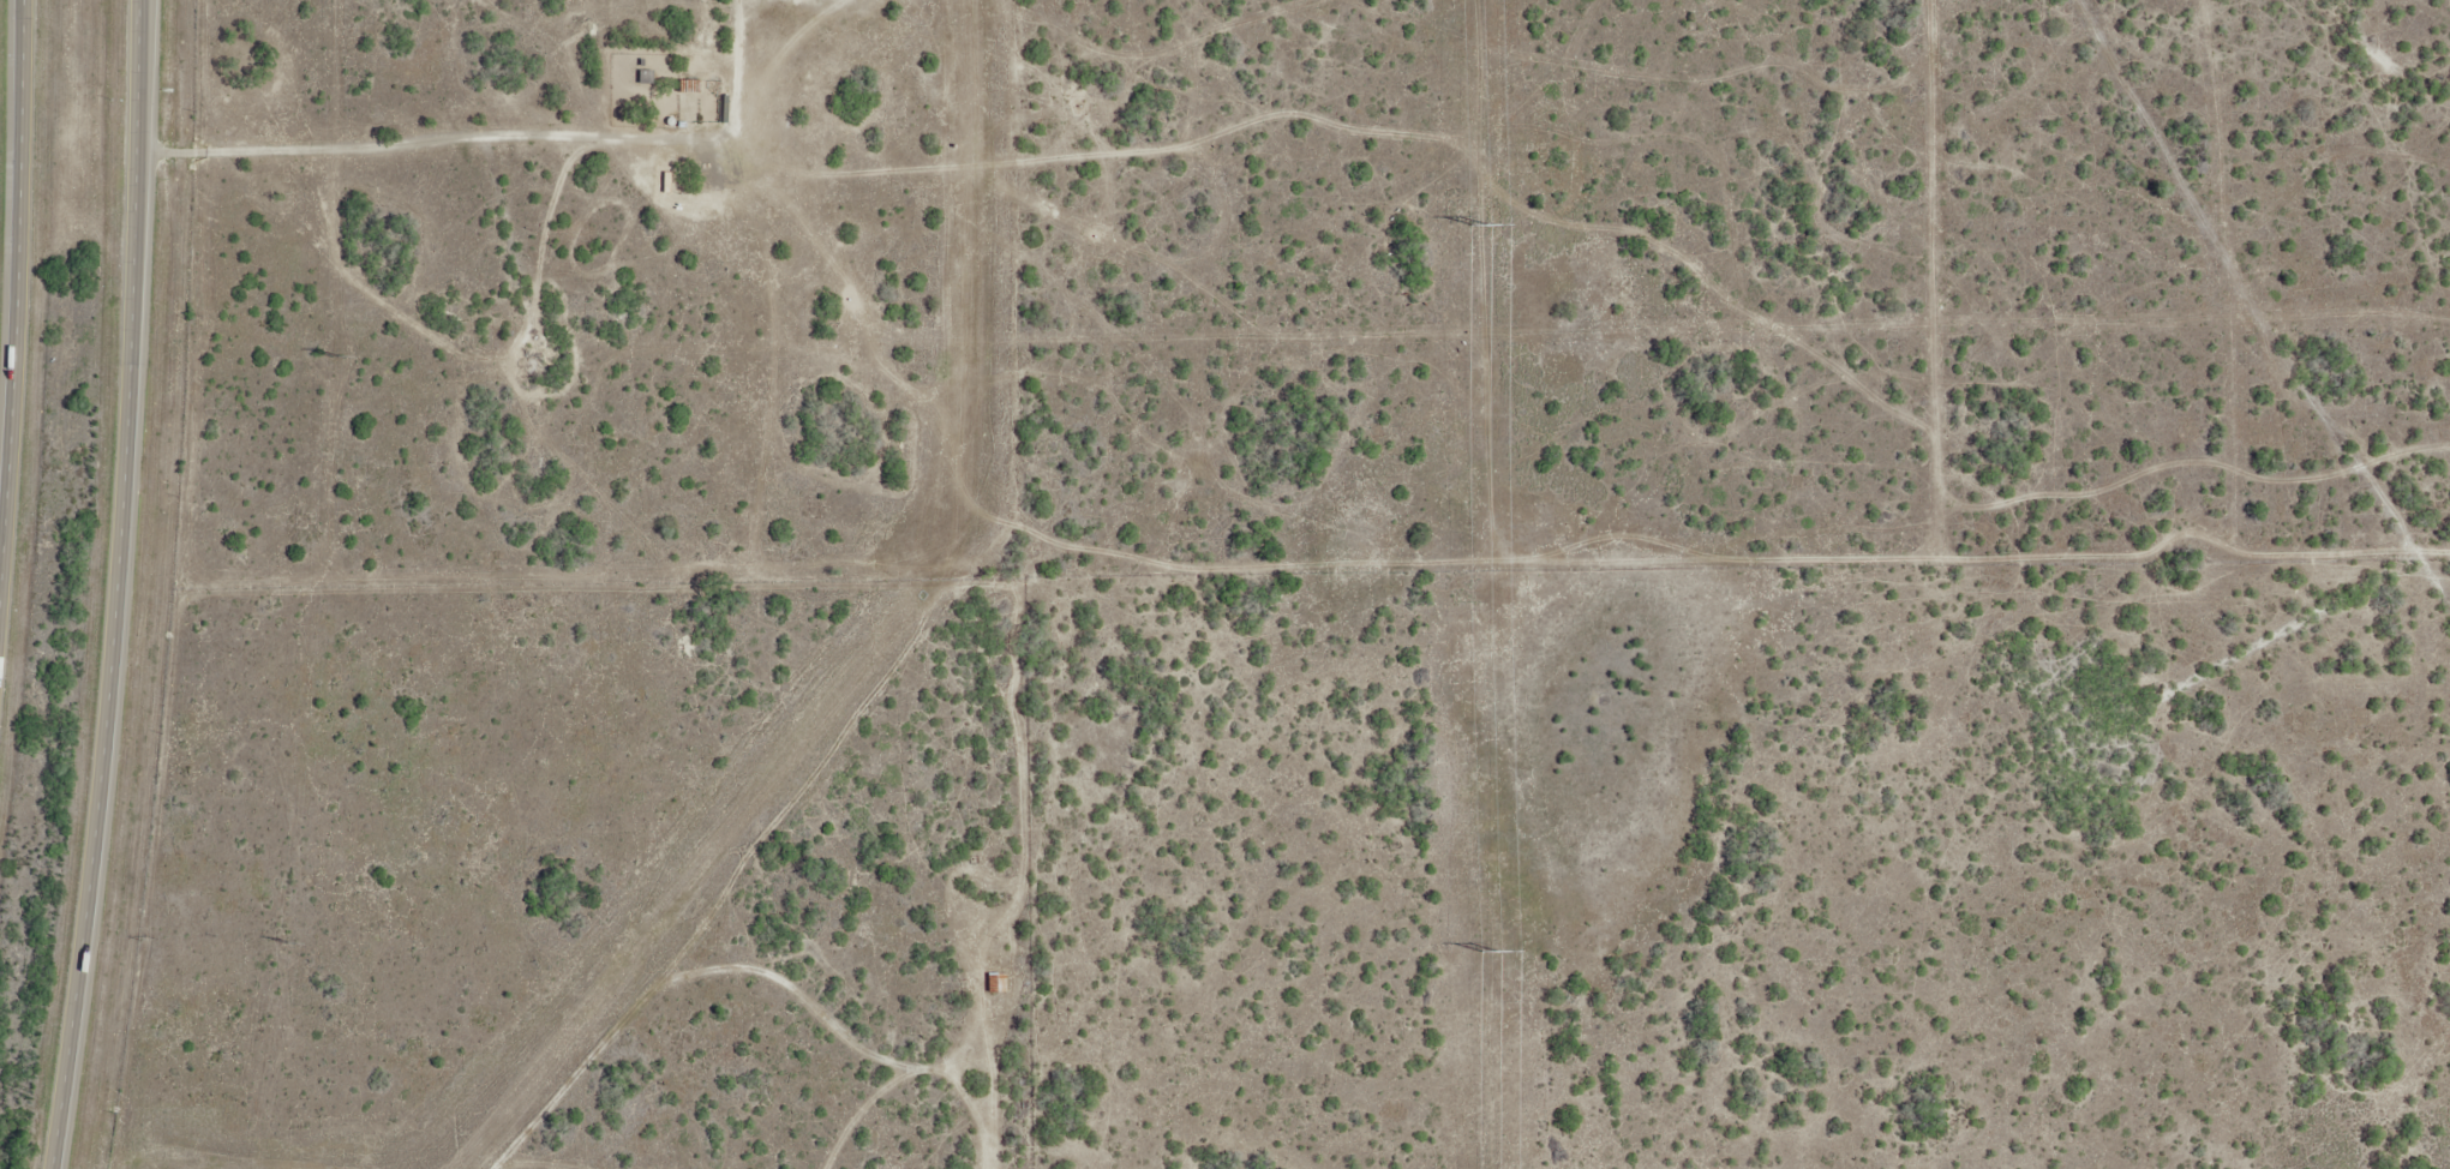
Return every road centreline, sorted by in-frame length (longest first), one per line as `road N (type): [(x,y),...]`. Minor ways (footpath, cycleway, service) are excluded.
road 1 (trunk): [(59,1168),(131,515),(149,0)]
road 2 (trunk): [(24,0),(29,317),(0,681)]

